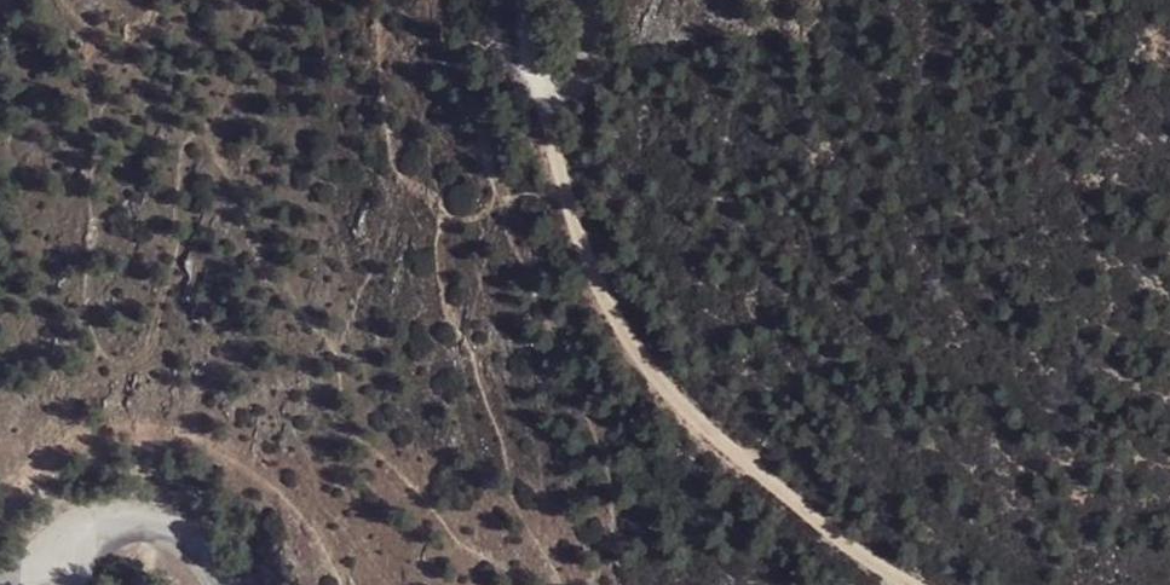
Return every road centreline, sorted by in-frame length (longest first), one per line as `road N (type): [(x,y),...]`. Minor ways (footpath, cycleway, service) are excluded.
road 1 (track): [(545,86),(582,239),(604,295),(655,376),(762,478),(903,584)]
road 2 (track): [(596,0),(579,87),(568,95),(545,86)]

